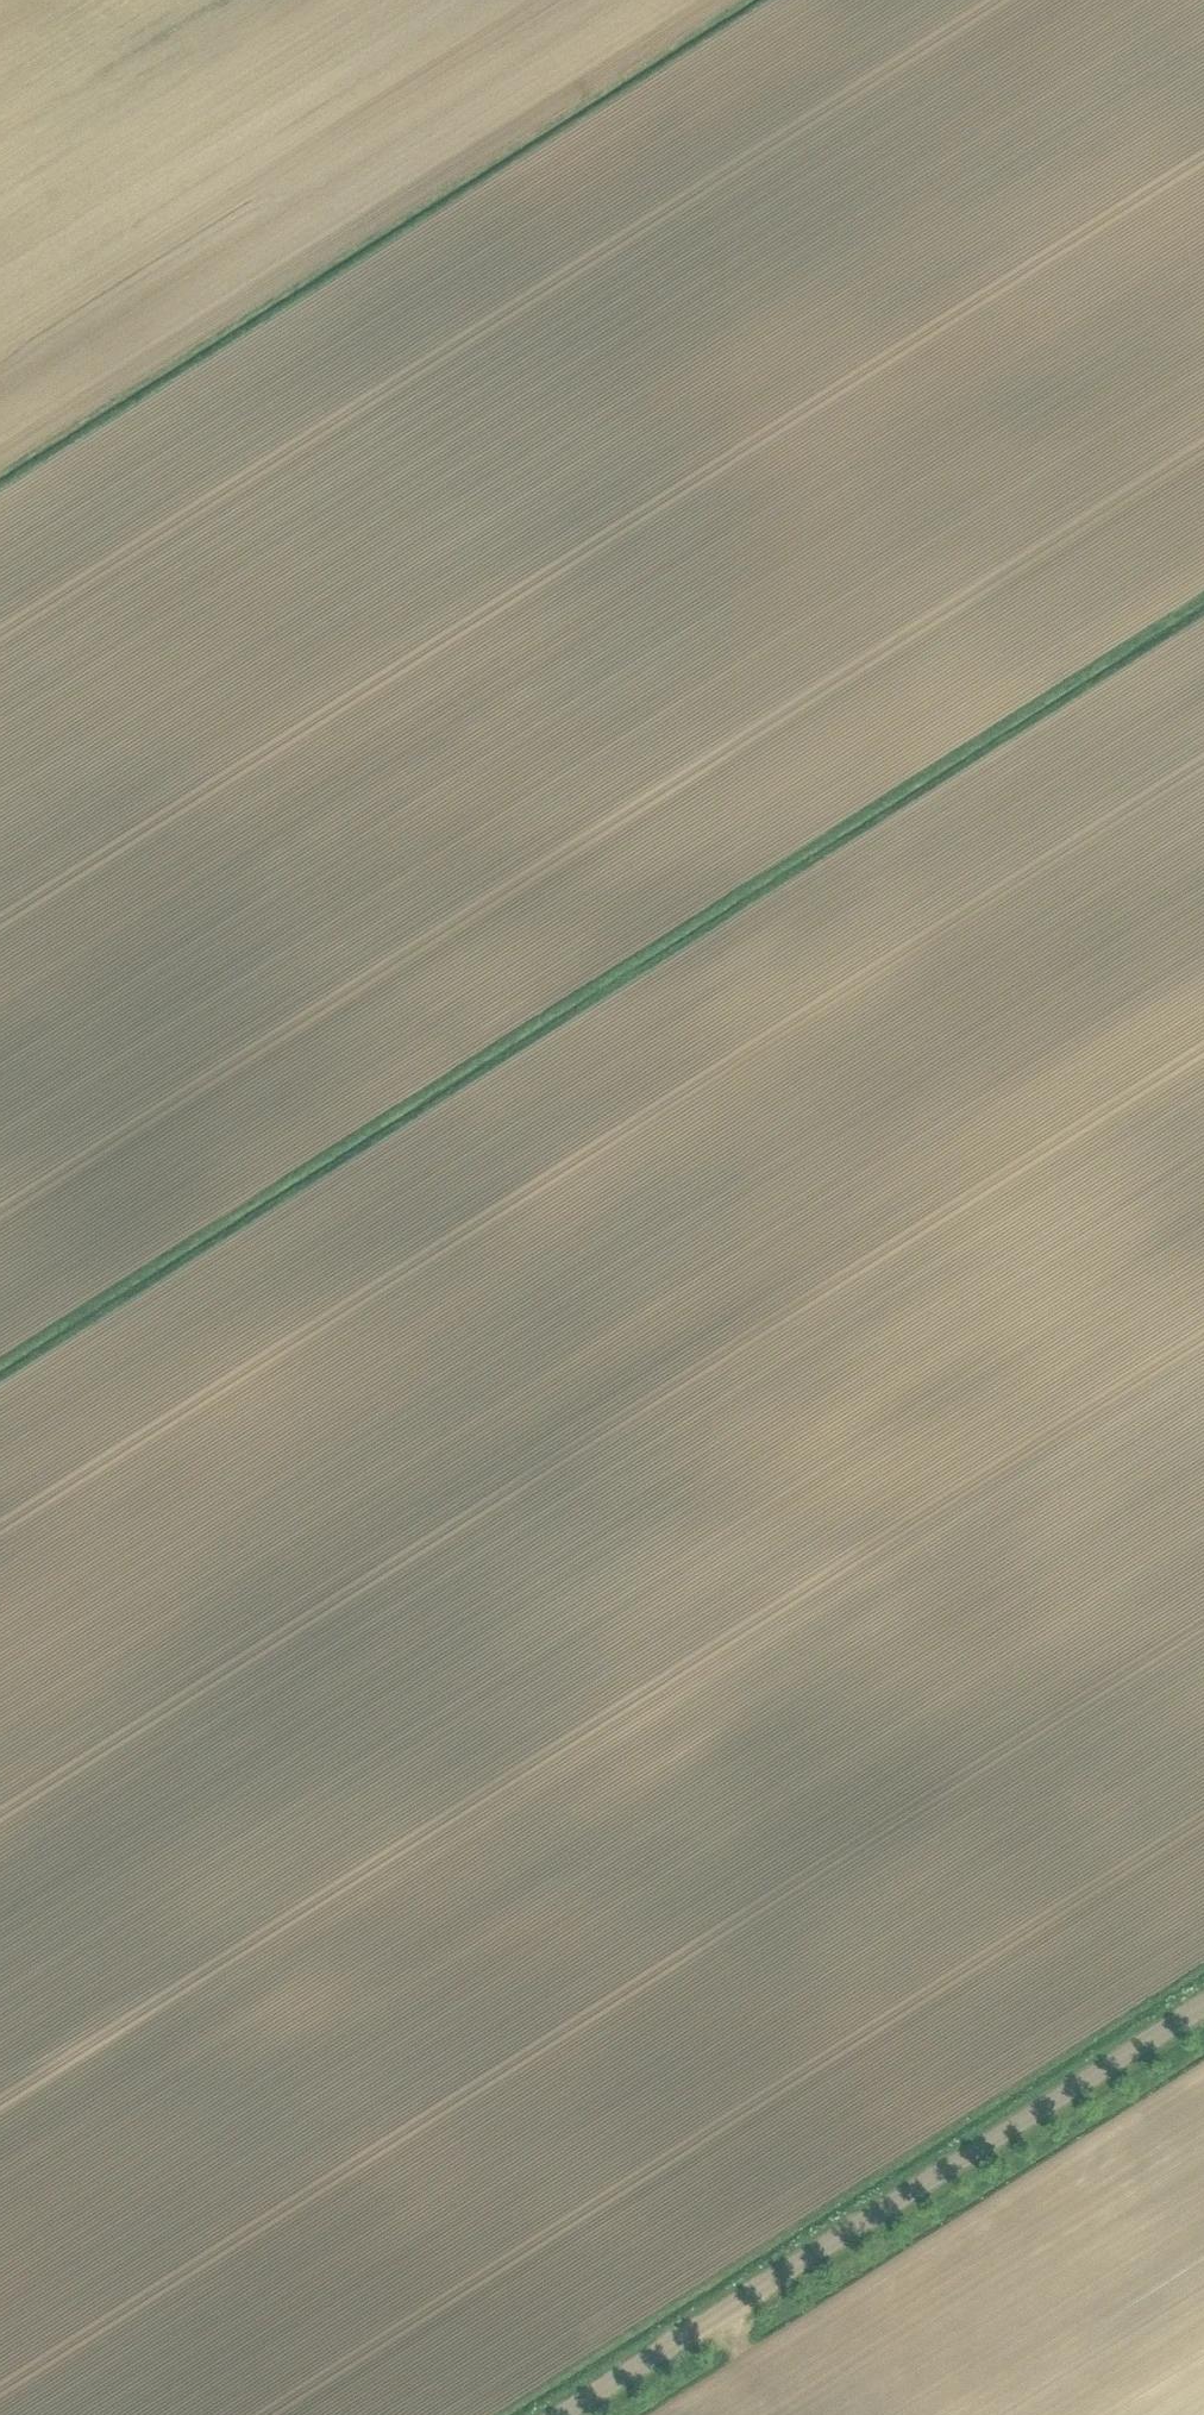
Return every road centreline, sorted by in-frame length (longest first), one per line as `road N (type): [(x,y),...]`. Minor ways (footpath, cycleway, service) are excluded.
road 1 (unclassified): [(560,2414),(1203,2004)]

